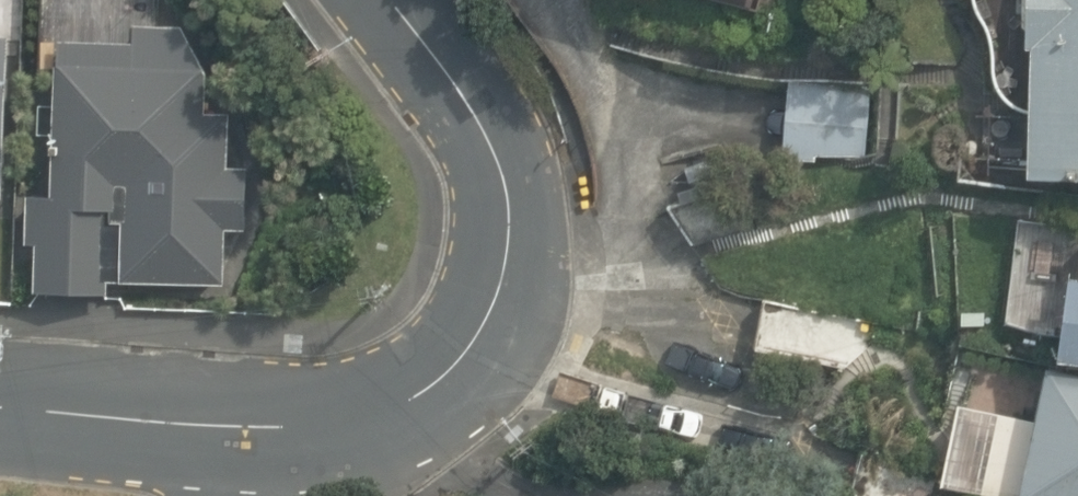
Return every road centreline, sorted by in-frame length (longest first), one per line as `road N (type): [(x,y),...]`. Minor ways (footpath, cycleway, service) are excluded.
road 1 (tertiary): [(297,423),(372,416),(425,388),(483,331),(506,269),(506,180),(469,97),(398,0)]
road 2 (tertiary): [(0,406),(297,423)]

